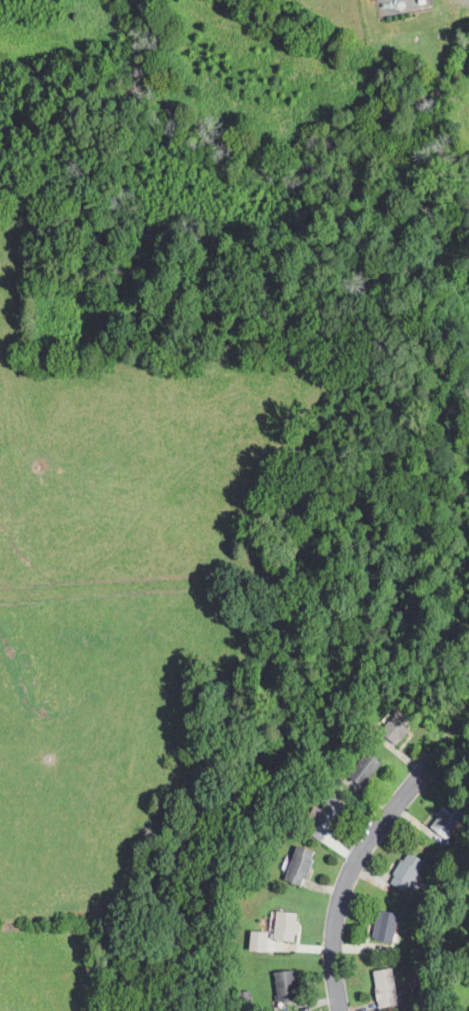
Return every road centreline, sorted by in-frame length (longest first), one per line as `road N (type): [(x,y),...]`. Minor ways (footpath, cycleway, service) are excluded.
road 1 (residential): [(341,1010),(338,904),(361,851),(429,763)]

